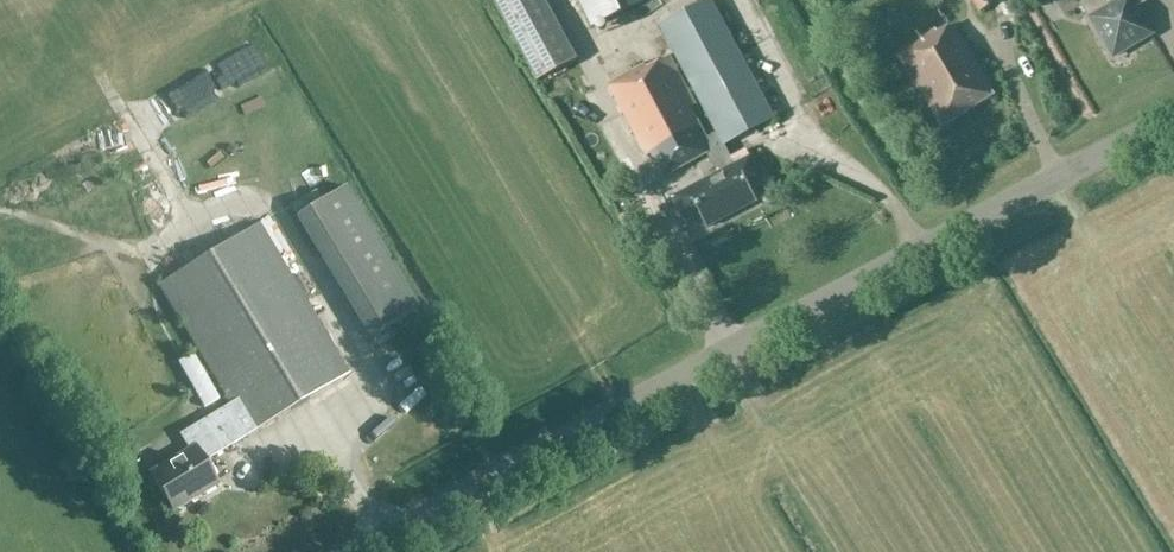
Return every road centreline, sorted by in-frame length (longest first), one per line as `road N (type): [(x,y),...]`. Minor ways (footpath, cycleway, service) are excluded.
road 1 (tertiary): [(1173,123),(369,551)]

